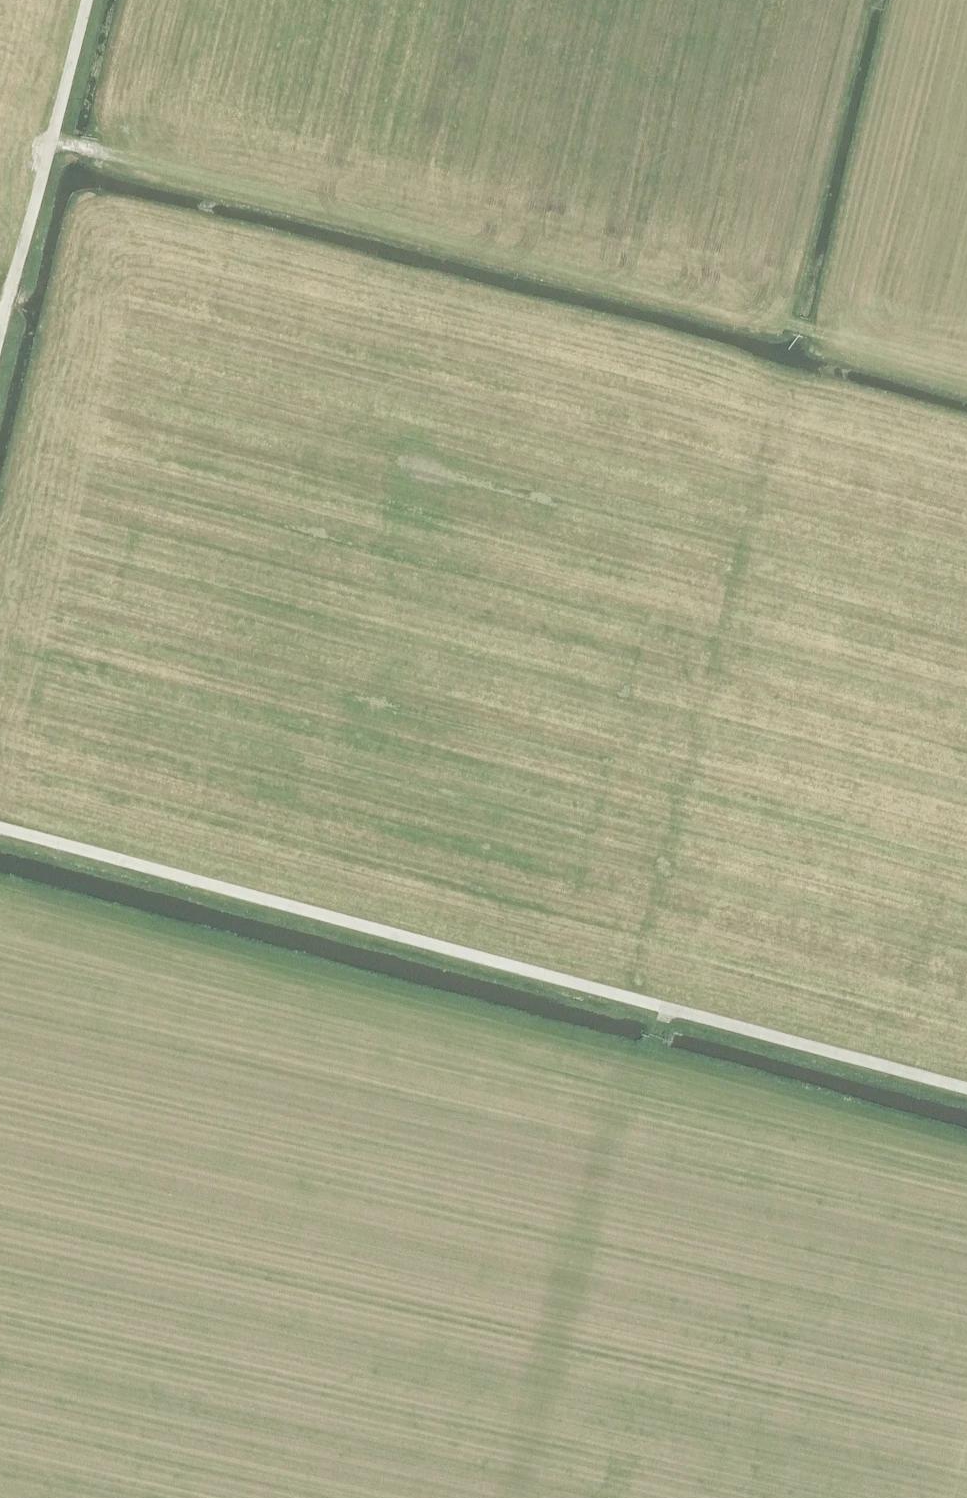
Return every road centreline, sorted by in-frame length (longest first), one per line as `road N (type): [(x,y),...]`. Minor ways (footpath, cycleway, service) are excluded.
road 1 (track): [(0,827),(966,1088)]
road 2 (track): [(0,330),(85,0)]

